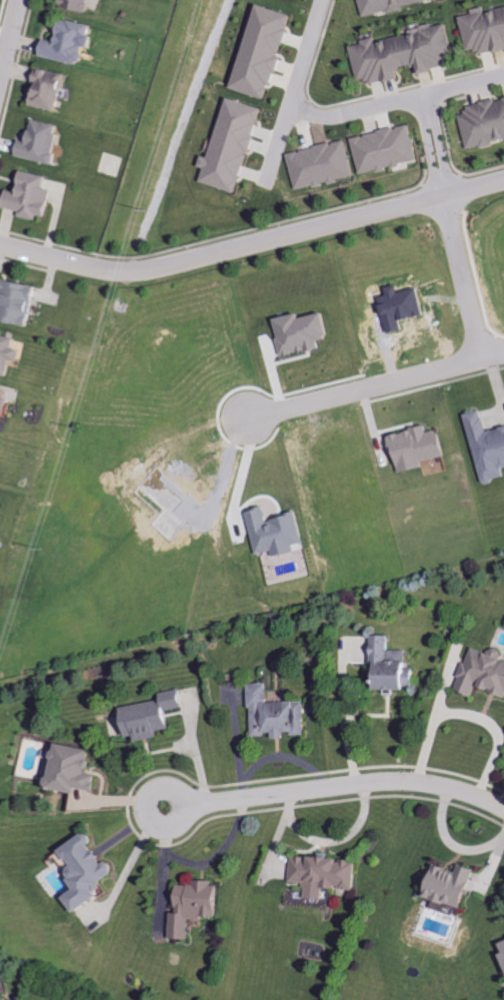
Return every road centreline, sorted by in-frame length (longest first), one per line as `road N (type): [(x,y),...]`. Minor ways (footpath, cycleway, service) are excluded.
road 1 (residential): [(503,176),(162,267),(104,271),(0,246)]
road 2 (residential): [(503,809),(416,781),(188,805)]
road 3 (residential): [(424,97),(483,361)]
road 4 (residential): [(252,417),(503,355)]
road 5 (residential): [(503,77),(330,118),(288,110)]
road 6 (residential): [(266,180),(322,0)]
road 7 (residential): [(146,795),(145,816),(156,827),(184,820),(188,805),(177,787),(164,784),(146,795)]

